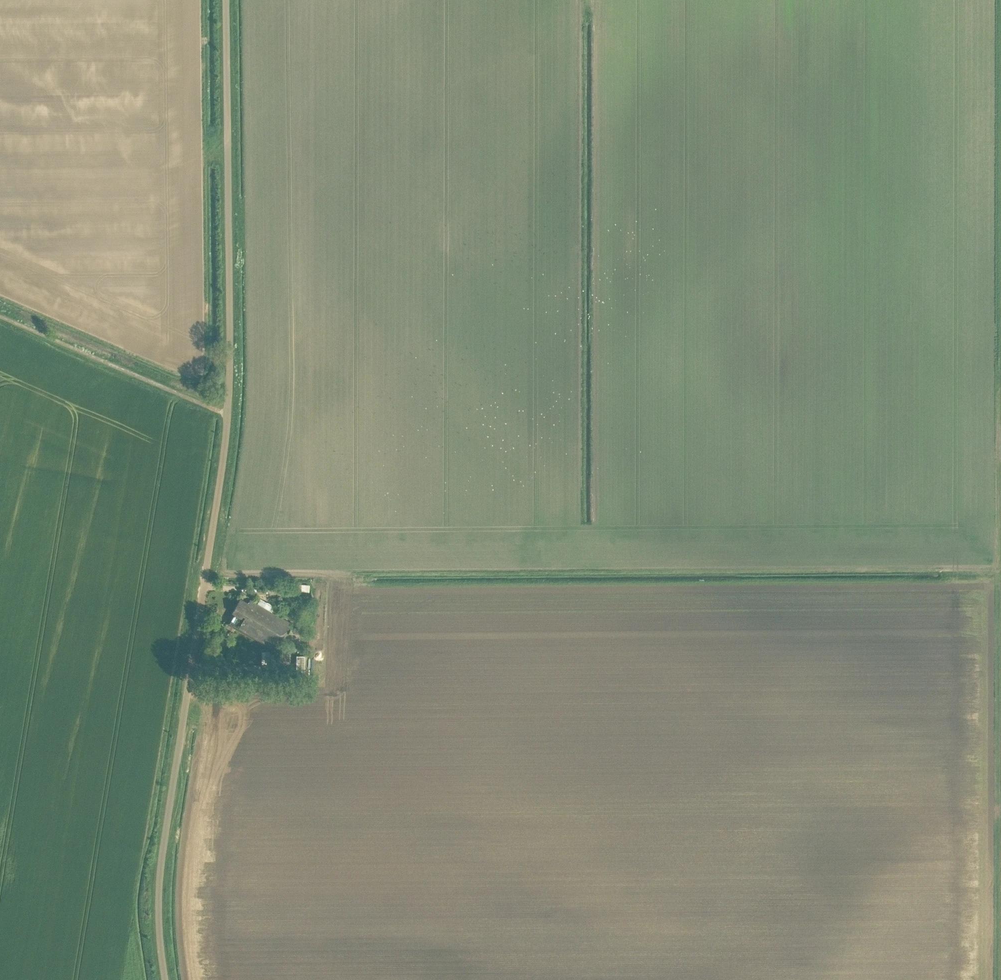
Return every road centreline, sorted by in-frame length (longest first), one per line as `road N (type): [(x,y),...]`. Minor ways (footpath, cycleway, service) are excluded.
road 1 (unclassified): [(166,979),(159,883),(228,413),(226,0)]

